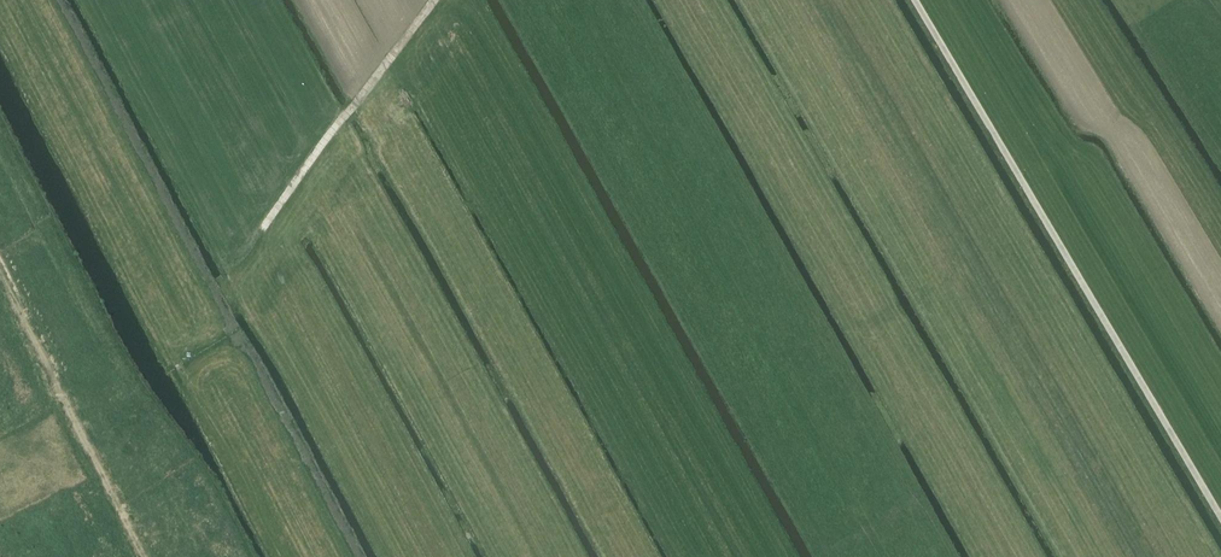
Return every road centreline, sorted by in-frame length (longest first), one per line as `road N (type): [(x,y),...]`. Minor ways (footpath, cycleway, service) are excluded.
road 1 (track): [(1220,518),(914,0)]
road 2 (track): [(242,284),(392,556)]
road 3 (track): [(433,0),(263,225)]

